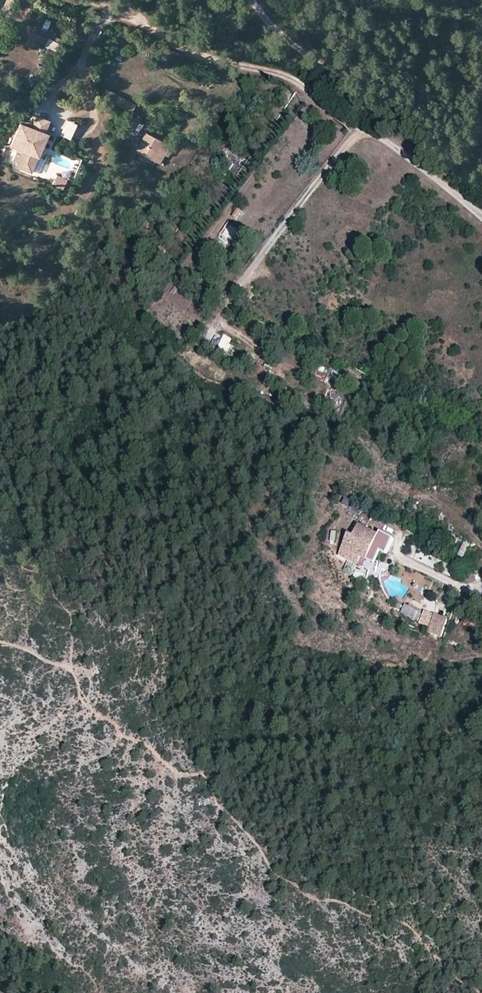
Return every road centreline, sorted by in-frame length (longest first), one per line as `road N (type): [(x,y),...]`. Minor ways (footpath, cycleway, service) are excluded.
road 1 (unclassified): [(254,0),(370,124),(481,213)]

